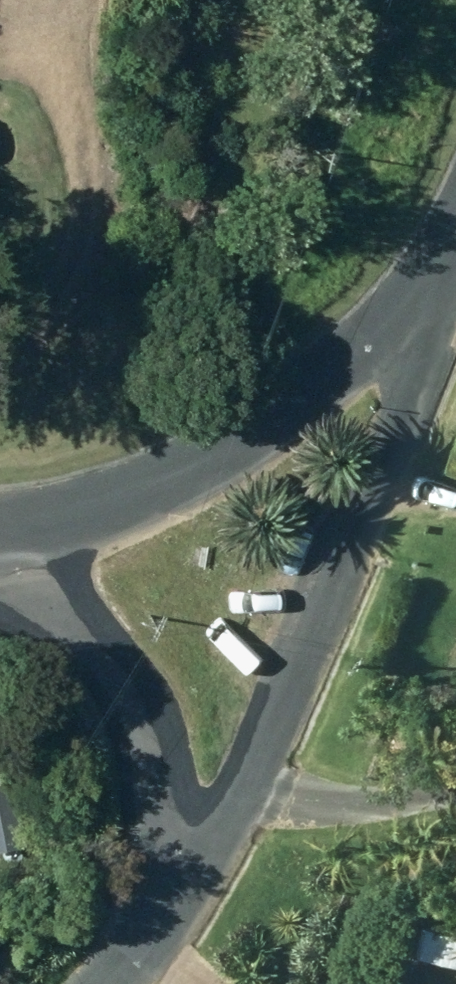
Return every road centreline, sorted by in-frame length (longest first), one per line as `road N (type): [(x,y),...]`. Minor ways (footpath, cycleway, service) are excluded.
road 1 (residential): [(184,874),(242,793),(440,303)]
road 2 (residential): [(440,303),(224,453),(89,522),(0,545)]
road 3 (residential): [(184,874),(162,740),(126,669),(0,549)]
road 4 (residential): [(111,983),(184,874)]

